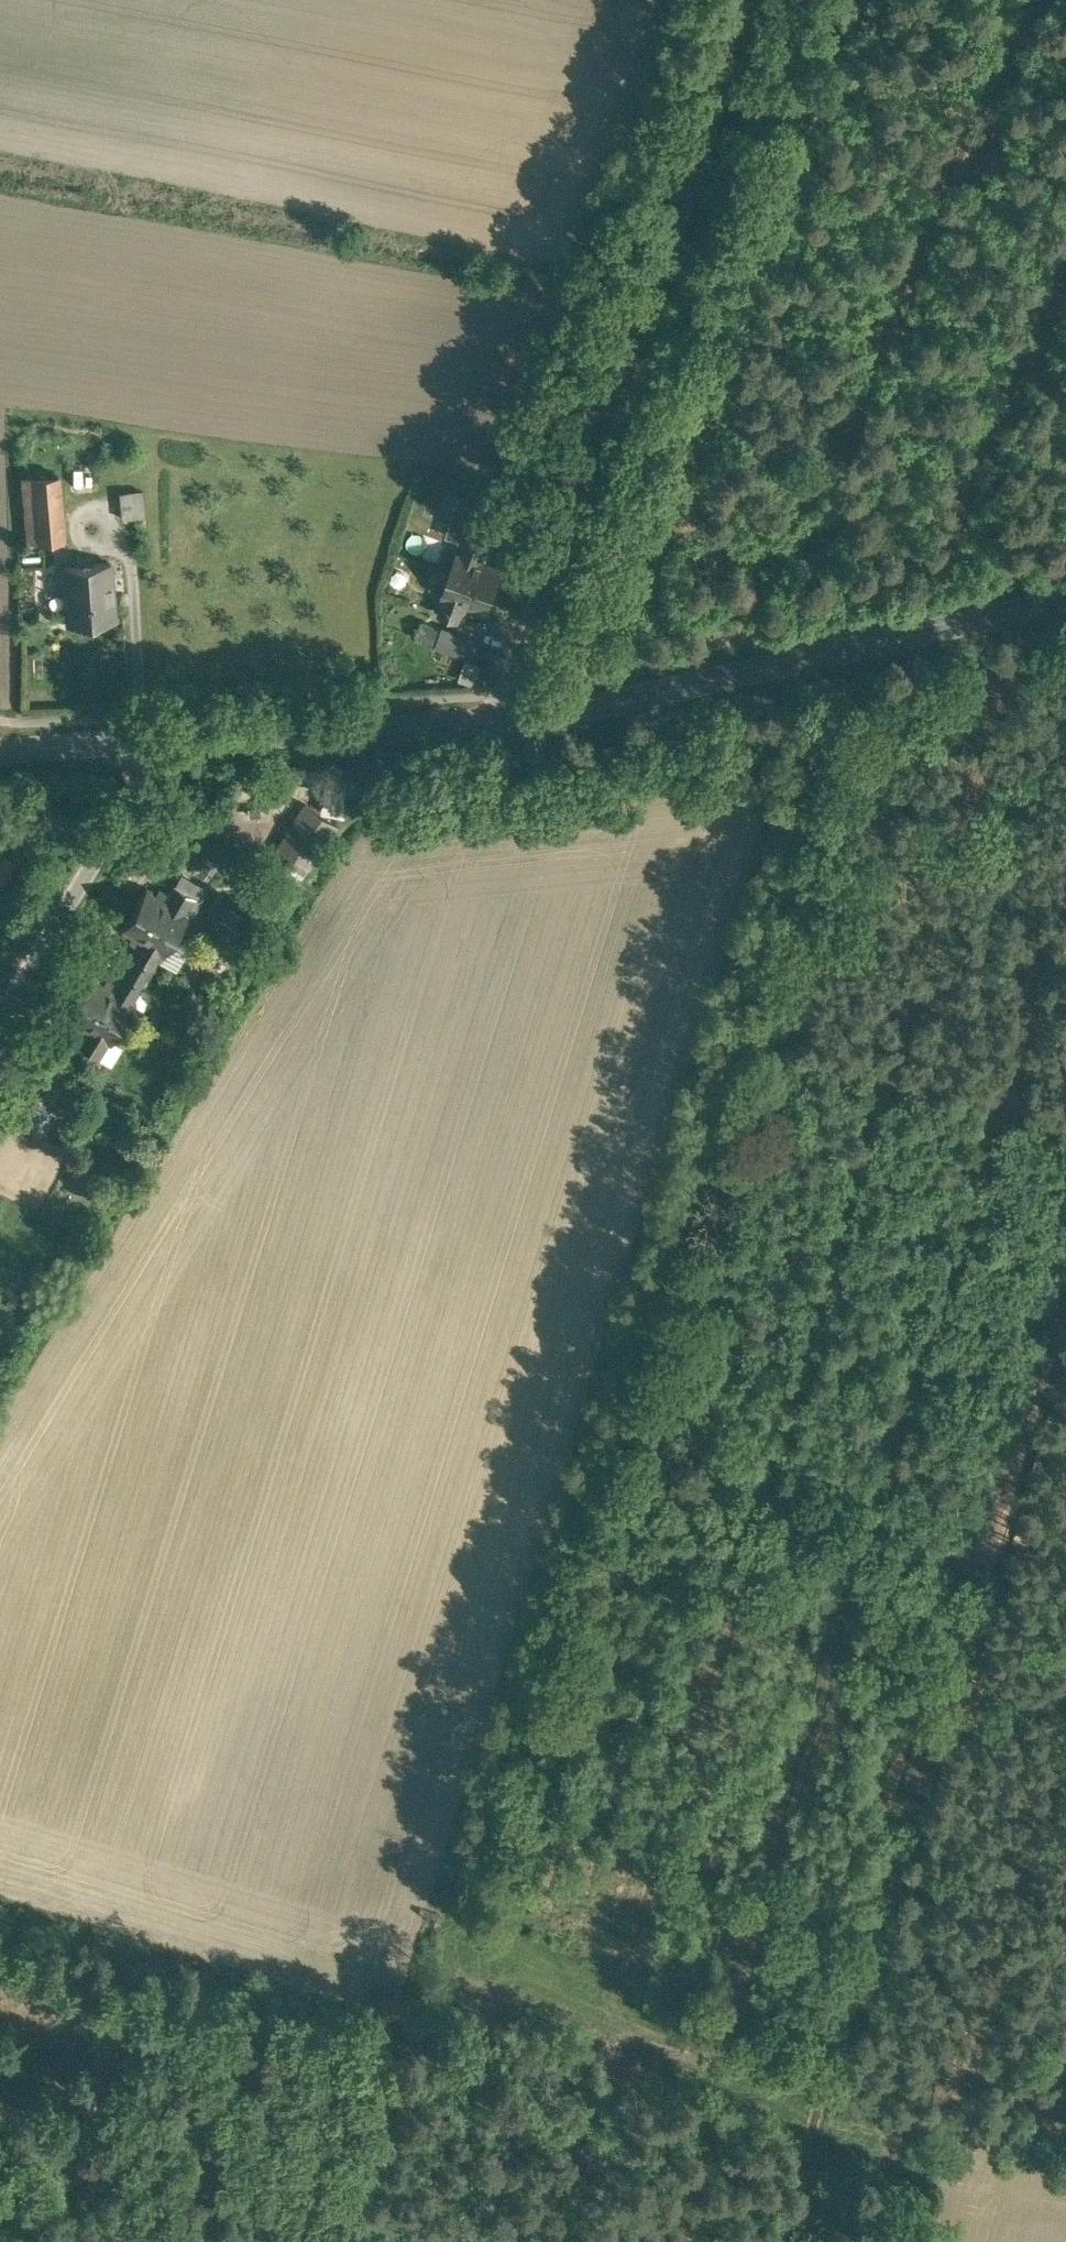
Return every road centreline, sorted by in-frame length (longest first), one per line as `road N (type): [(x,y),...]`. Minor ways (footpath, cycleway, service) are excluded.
road 1 (unclassified): [(512,715),(517,662),(755,0)]
road 2 (track): [(1065,1801),(939,1769),(1065,1346)]
road 3 (secondary): [(1065,598),(512,715)]
road 4 (secondary): [(512,715),(142,740)]
road 5 (unclassified): [(0,1018),(143,777),(142,740)]
road 6 (secondary): [(142,740),(0,748)]

